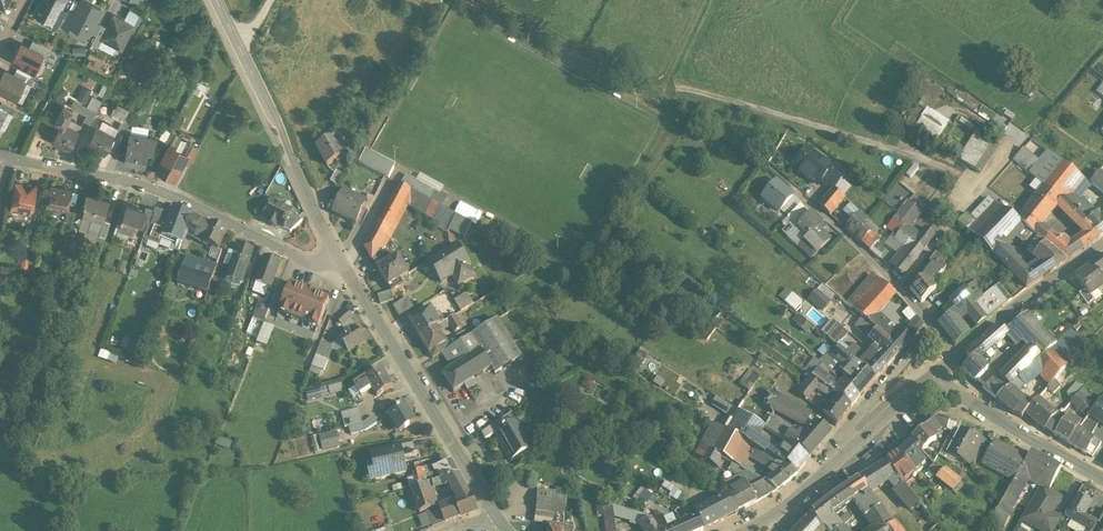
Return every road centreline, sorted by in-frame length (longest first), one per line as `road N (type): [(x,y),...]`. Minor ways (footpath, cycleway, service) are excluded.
road 1 (residential): [(337,257),(311,263),(175,198),(0,155)]
road 2 (track): [(666,84),(925,158),(980,191)]
road 3 (tertiary): [(509,530),(337,257)]
road 4 (tertiary): [(337,257),(218,0)]
road 5 (tertiary): [(942,386),(911,394),(788,506),(748,530)]
road 6 (track): [(492,0),(662,92)]
road 7 (tertiary): [(942,386),(1102,478)]
road 8 (tertiary): [(1102,246),(957,355)]
road 9 (track): [(778,176),(662,92)]
road 10 (residential): [(957,355),(868,260)]

